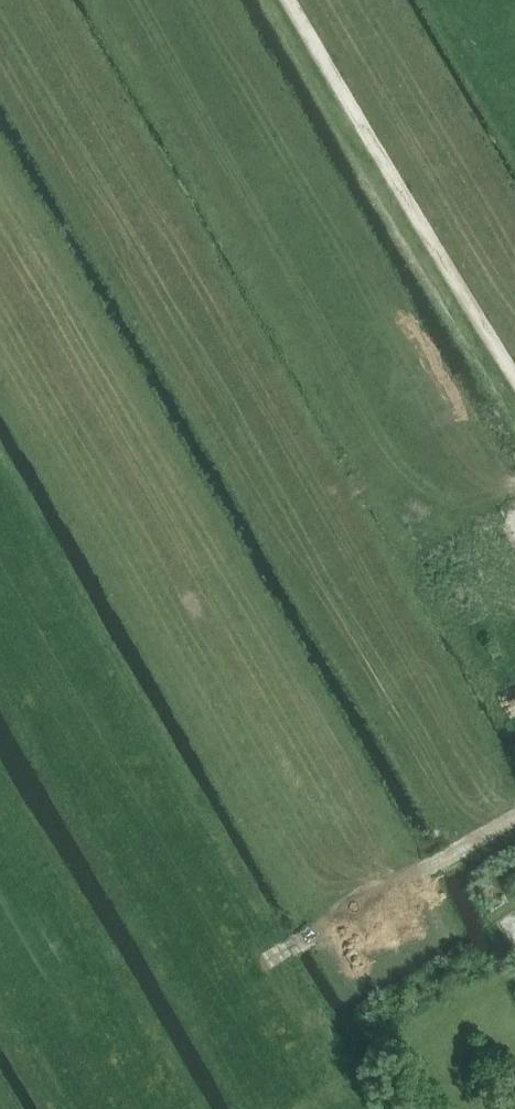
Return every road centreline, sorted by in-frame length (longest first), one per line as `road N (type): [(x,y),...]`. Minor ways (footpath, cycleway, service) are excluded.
road 1 (track): [(304,1108),(340,1086),(273,959),(514,819)]
road 2 (track): [(295,0),(514,379)]

